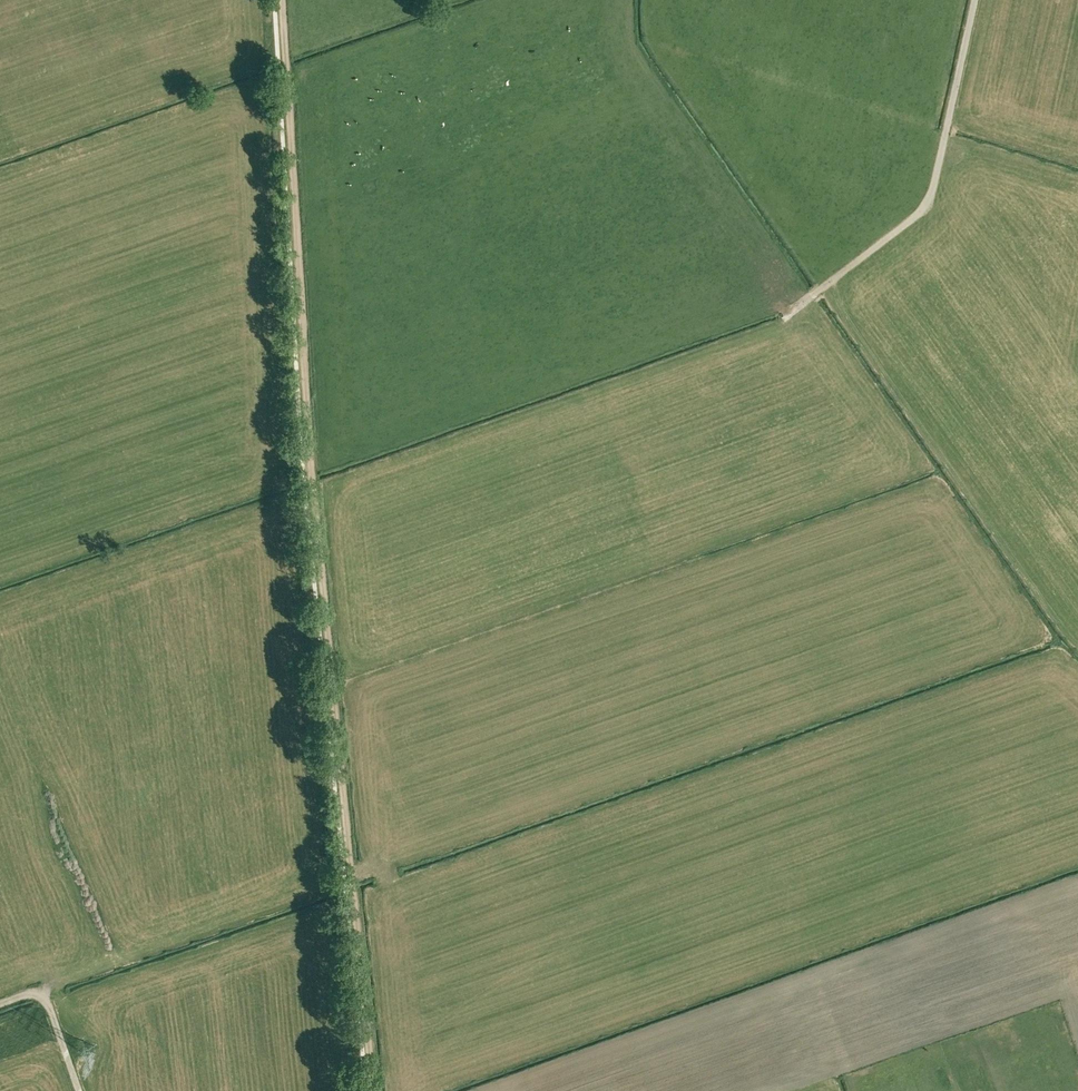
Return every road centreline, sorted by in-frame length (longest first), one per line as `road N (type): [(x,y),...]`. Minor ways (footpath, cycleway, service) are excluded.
road 1 (track): [(281,0),(309,473),(370,1090)]

